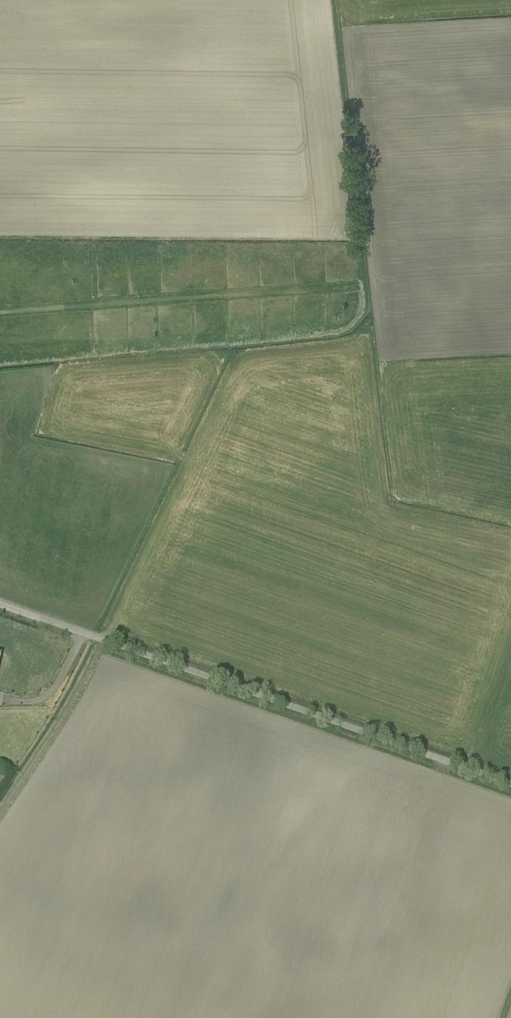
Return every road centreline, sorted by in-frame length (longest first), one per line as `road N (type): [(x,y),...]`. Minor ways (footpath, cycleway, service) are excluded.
road 1 (unclassified): [(510,786),(0,607)]

